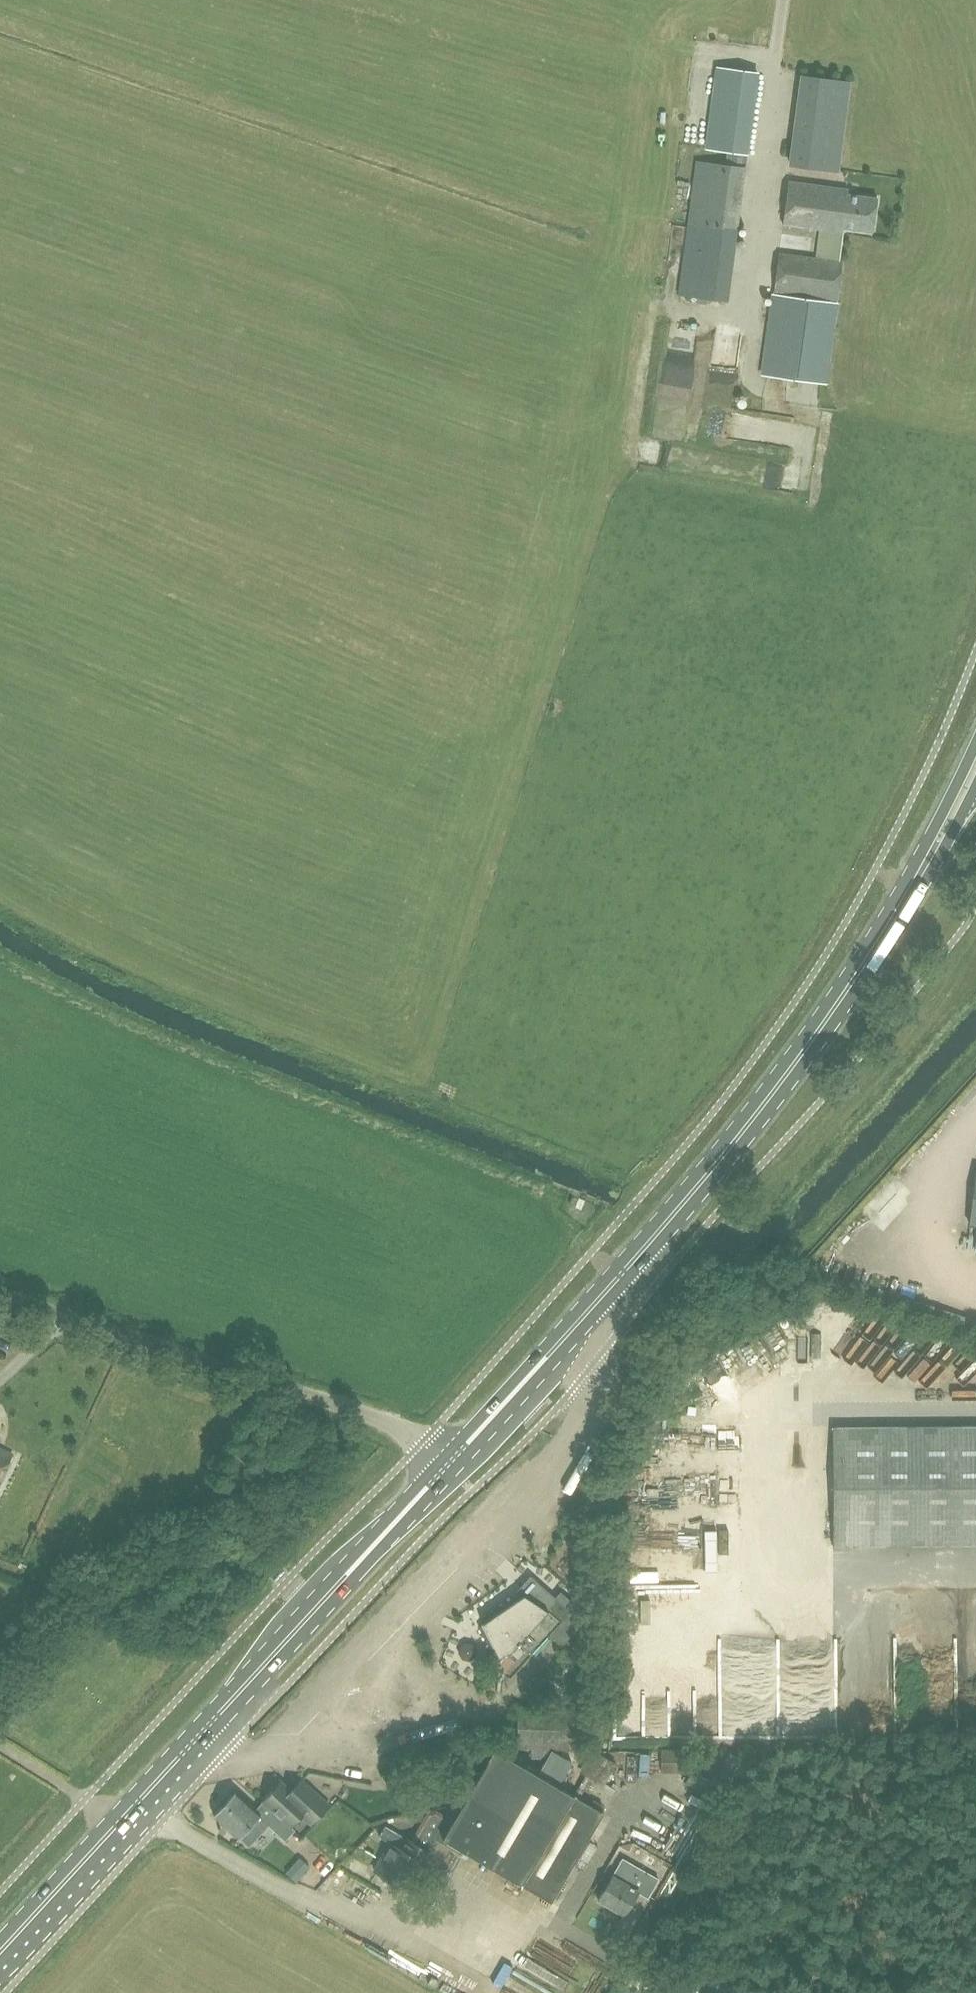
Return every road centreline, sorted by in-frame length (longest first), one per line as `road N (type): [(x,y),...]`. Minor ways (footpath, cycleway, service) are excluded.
road 1 (primary): [(446,1467),(695,1190),(889,925)]
road 2 (primary): [(0,1952),(446,1467)]
road 3 (unclassified): [(446,1467),(409,1434),(374,1417),(0,1295)]
road 4 (primary): [(975,744),(891,906),(889,925)]
road 5 (primary): [(889,925),(906,914),(975,786)]

